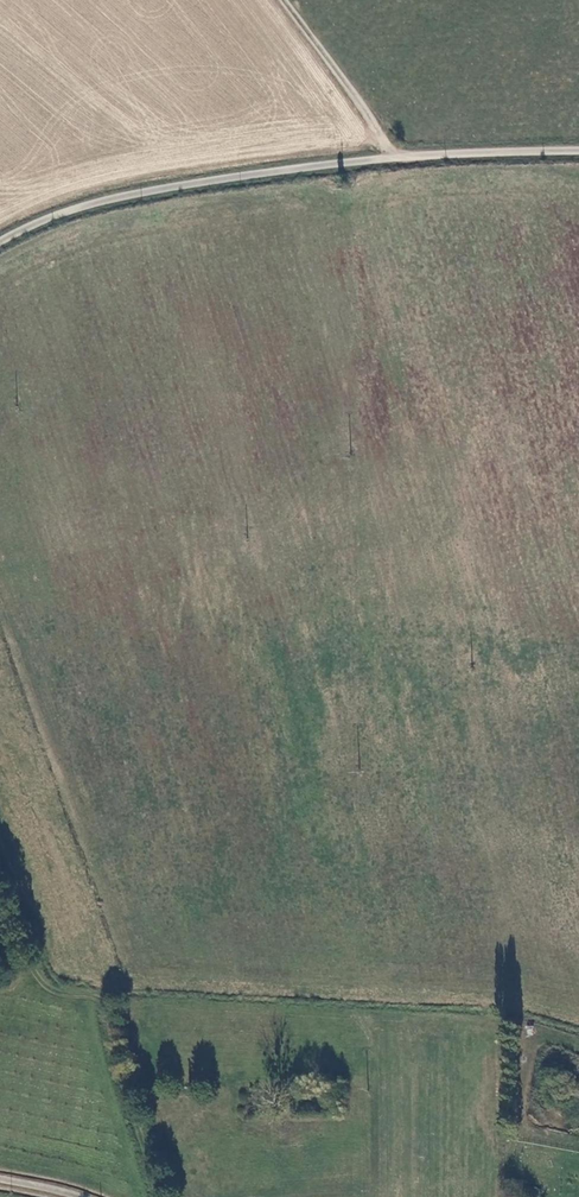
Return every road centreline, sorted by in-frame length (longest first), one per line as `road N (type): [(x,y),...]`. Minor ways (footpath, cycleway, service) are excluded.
road 1 (unclassified): [(578,152),(395,156),(49,217),(0,245)]
road 2 (track): [(146,1196),(97,1001),(33,966)]

